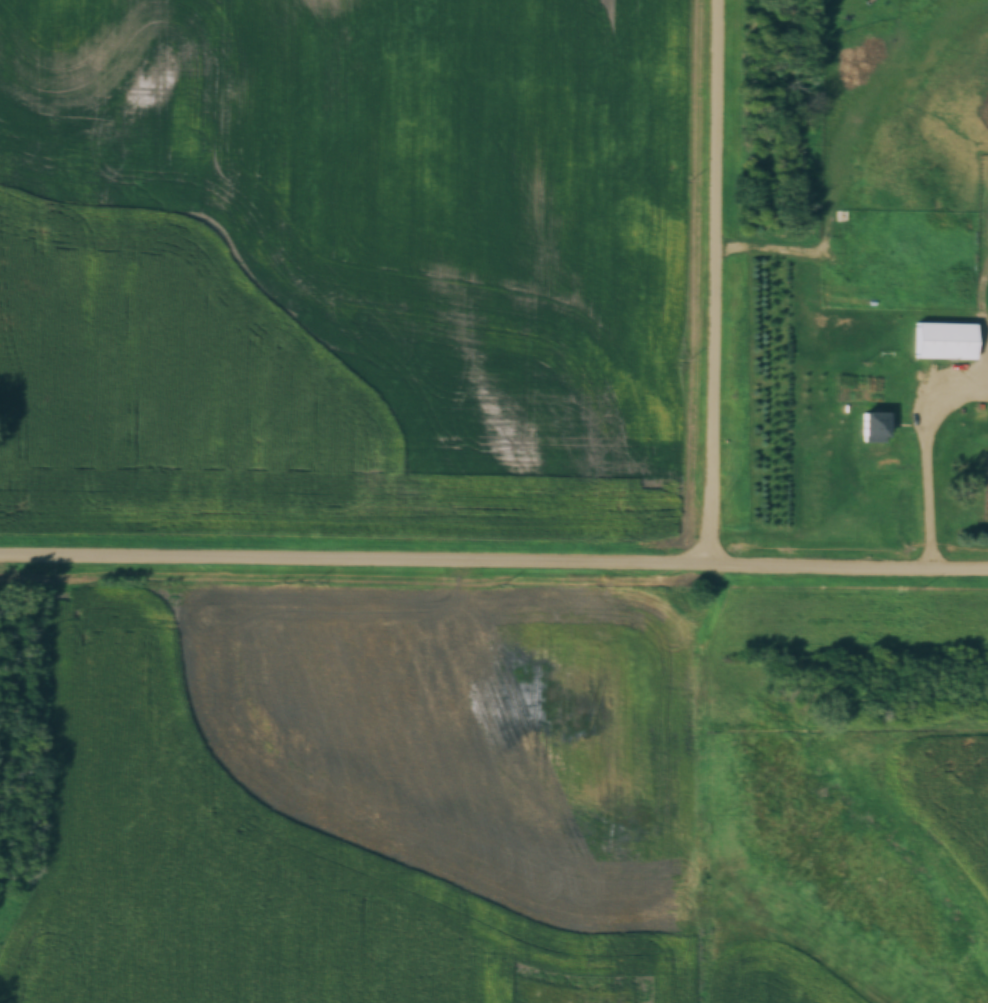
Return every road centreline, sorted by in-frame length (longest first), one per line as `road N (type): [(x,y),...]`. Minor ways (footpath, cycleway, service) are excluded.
road 1 (residential): [(987,571),(0,560)]
road 2 (residential): [(710,568),(718,0)]

